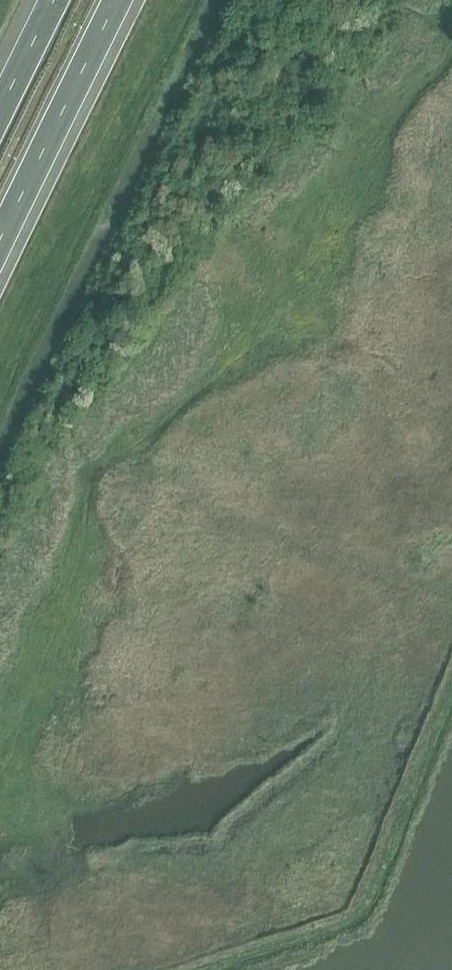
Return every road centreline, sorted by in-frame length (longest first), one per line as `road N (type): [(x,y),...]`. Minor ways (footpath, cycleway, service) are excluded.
road 1 (motorway): [(0,249),(122,0)]
road 2 (motorway): [(55,0),(0,111)]

